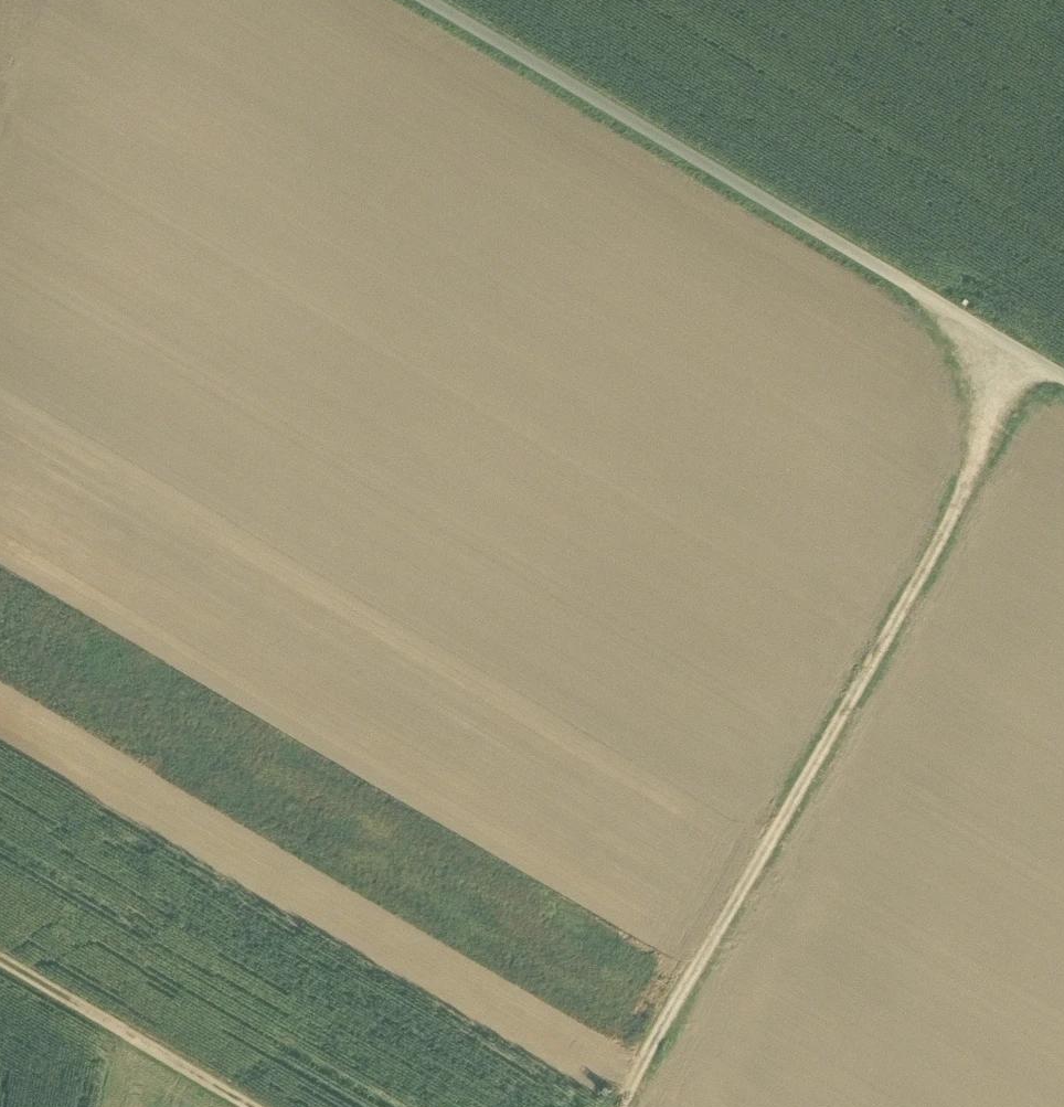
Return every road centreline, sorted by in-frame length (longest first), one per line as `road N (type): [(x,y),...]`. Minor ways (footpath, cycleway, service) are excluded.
road 1 (track): [(617,1106),(1039,366)]
road 2 (track): [(1063,380),(428,0)]
road 3 (track): [(252,1106),(0,959)]

